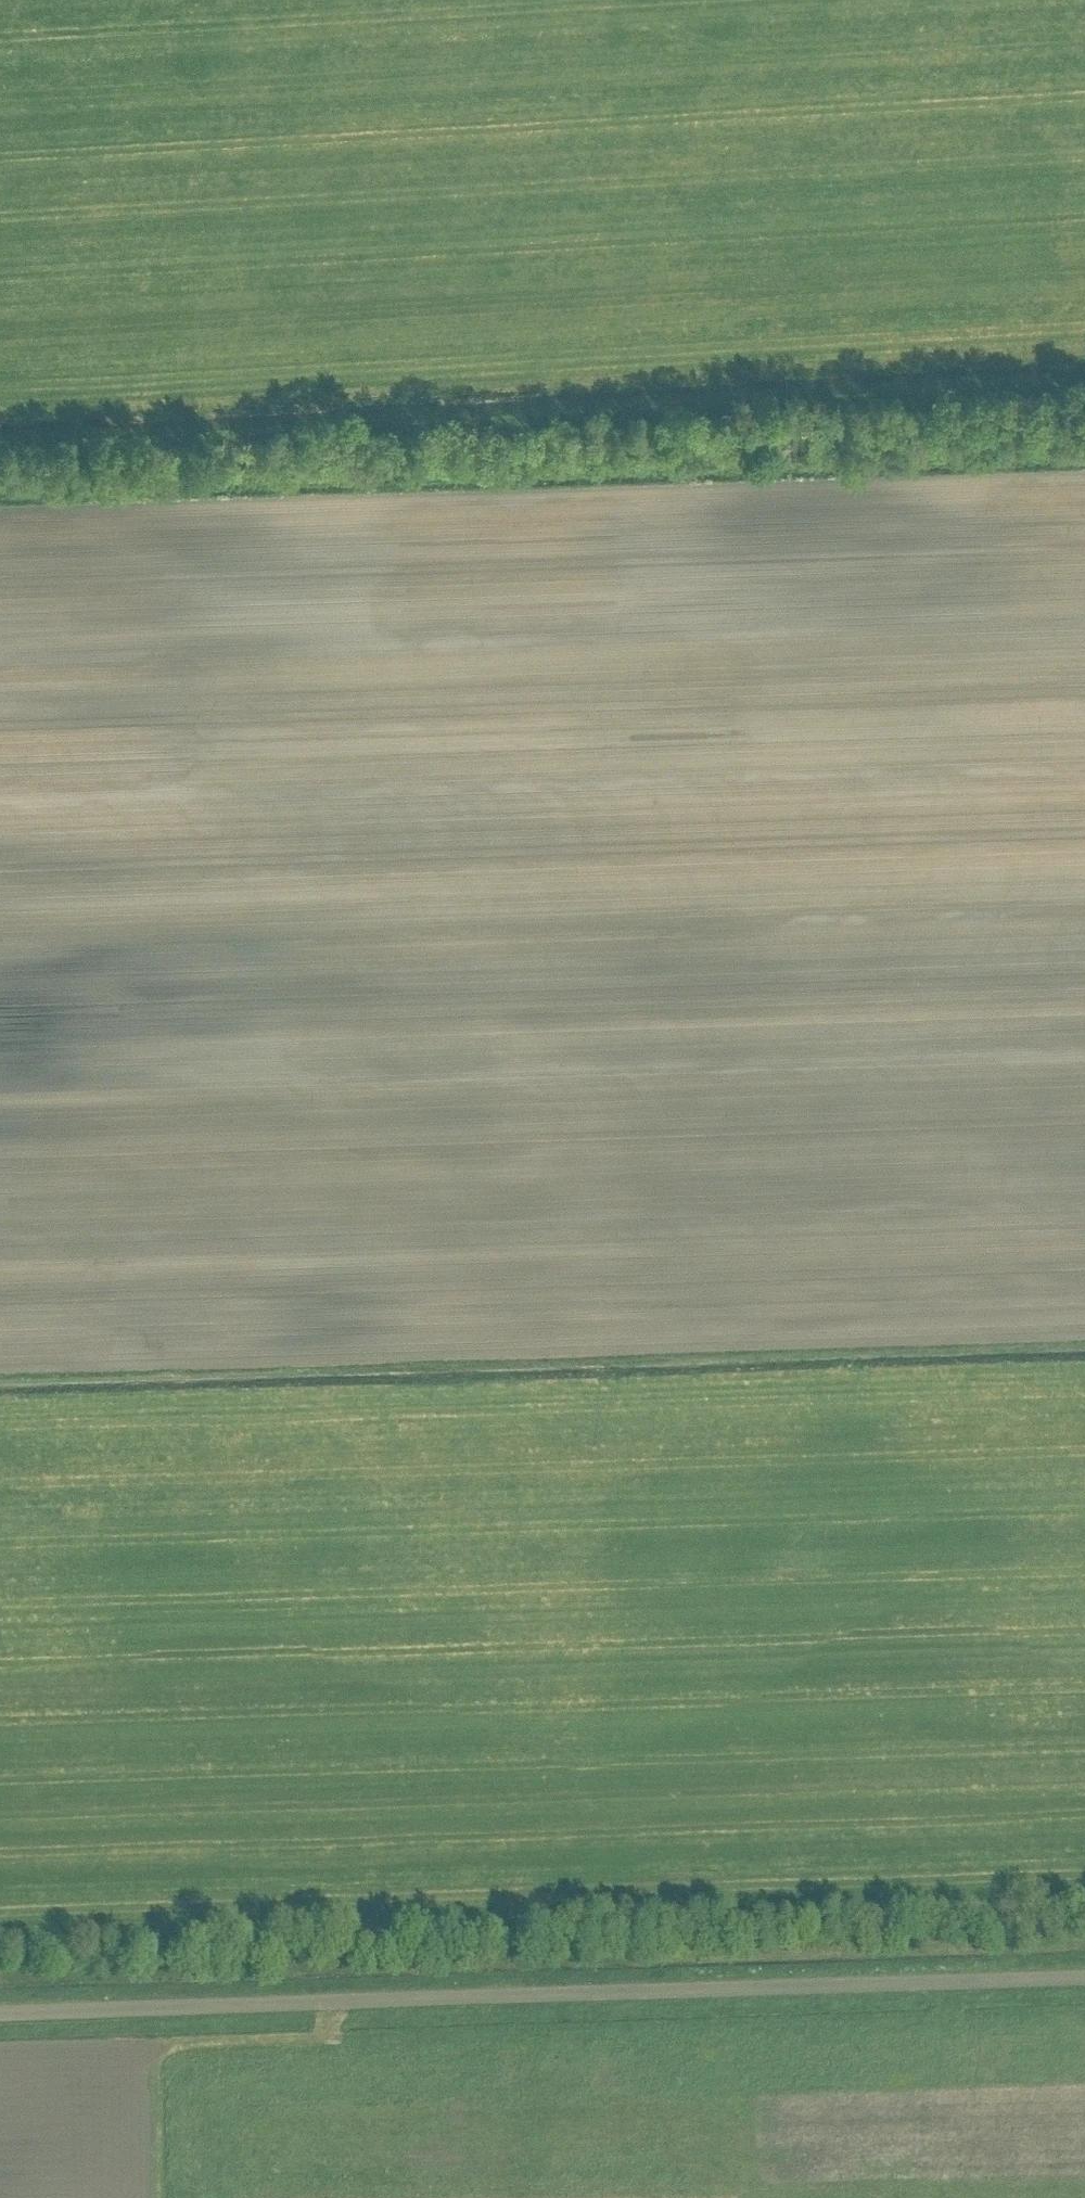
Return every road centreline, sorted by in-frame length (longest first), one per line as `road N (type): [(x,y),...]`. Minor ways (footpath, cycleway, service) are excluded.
road 1 (unclassified): [(0,2014),(1084,1978)]

